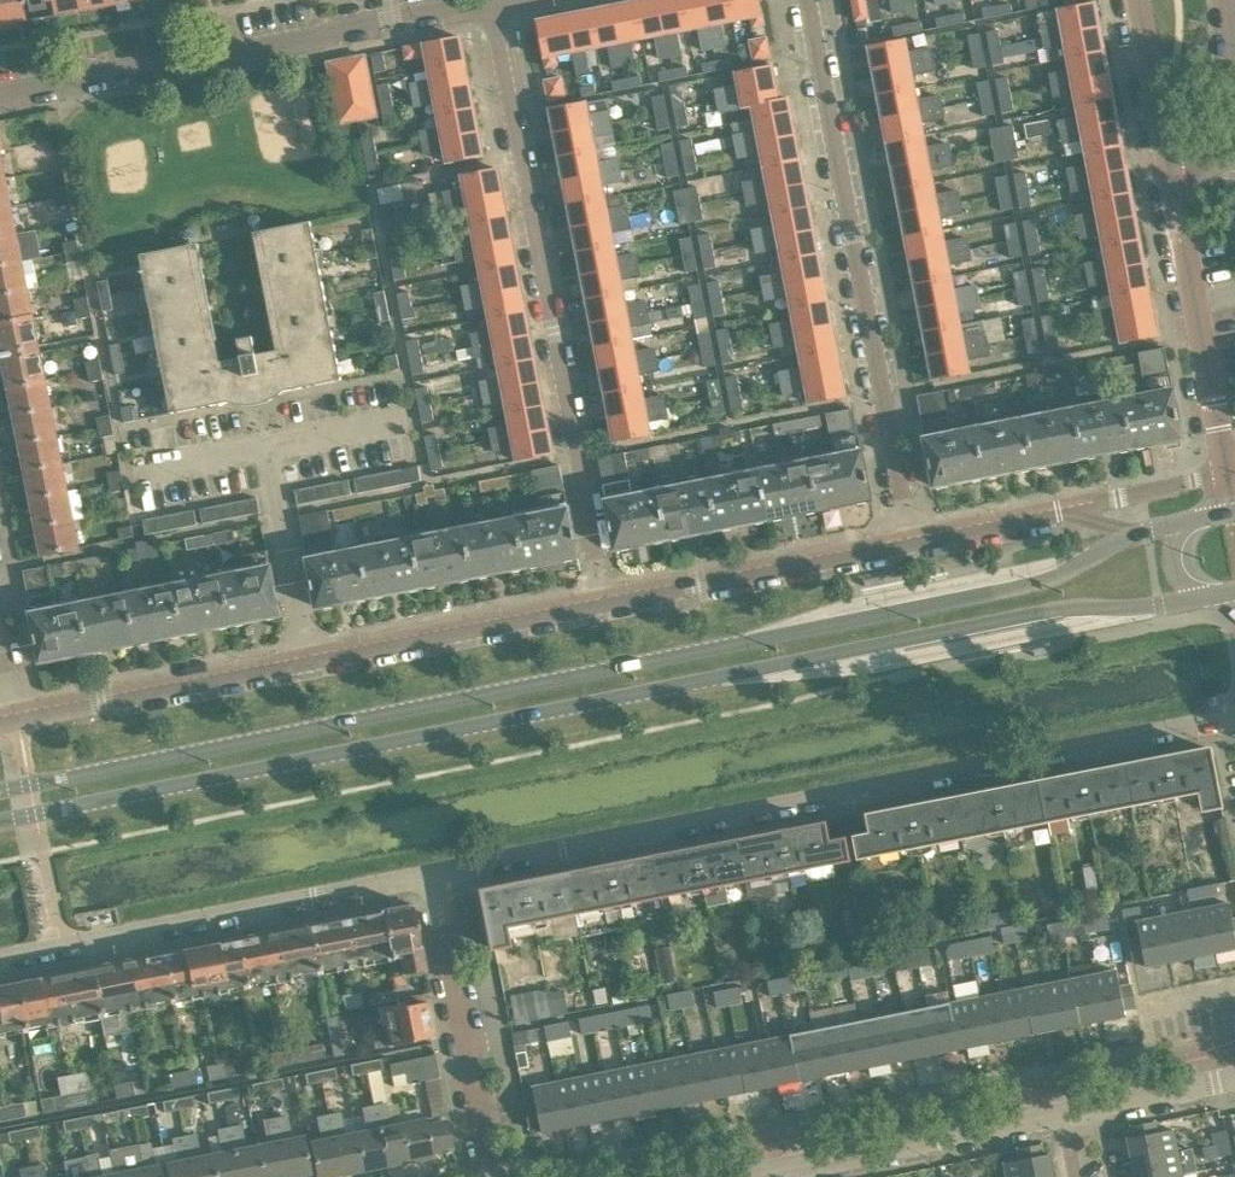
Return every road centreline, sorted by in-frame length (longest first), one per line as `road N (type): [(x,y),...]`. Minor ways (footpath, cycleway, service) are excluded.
road 1 (secondary): [(0,825),(1074,608),(1201,597)]
road 2 (secondary): [(1182,524),(1134,534),(1044,582),(0,793)]
road 3 (residential): [(433,874),(1234,716)]
road 4 (residential): [(489,1),(607,605)]
road 5 (residential): [(916,541),(806,0)]
road 6 (residential): [(0,94),(489,1)]
road 7 (residential): [(0,957),(433,874)]
road 8 (residential): [(1227,473),(916,541)]
road 9 (residential): [(916,541),(607,605)]
road 10 (residential): [(1227,473),(1171,168)]
road 11 (residential): [(494,1176),(433,874)]
road 12 (residential): [(607,605),(306,663)]
road 13 (residential): [(773,1172),(1073,1111)]
road 14 (residential): [(306,663),(19,719)]
road 15 (residential): [(306,663),(268,452)]
road 16 (residential): [(1171,168),(1140,0)]
road 17 (residential): [(1073,1111),(1234,1078)]
road 18 (residential): [(1223,0),(1233,148)]

